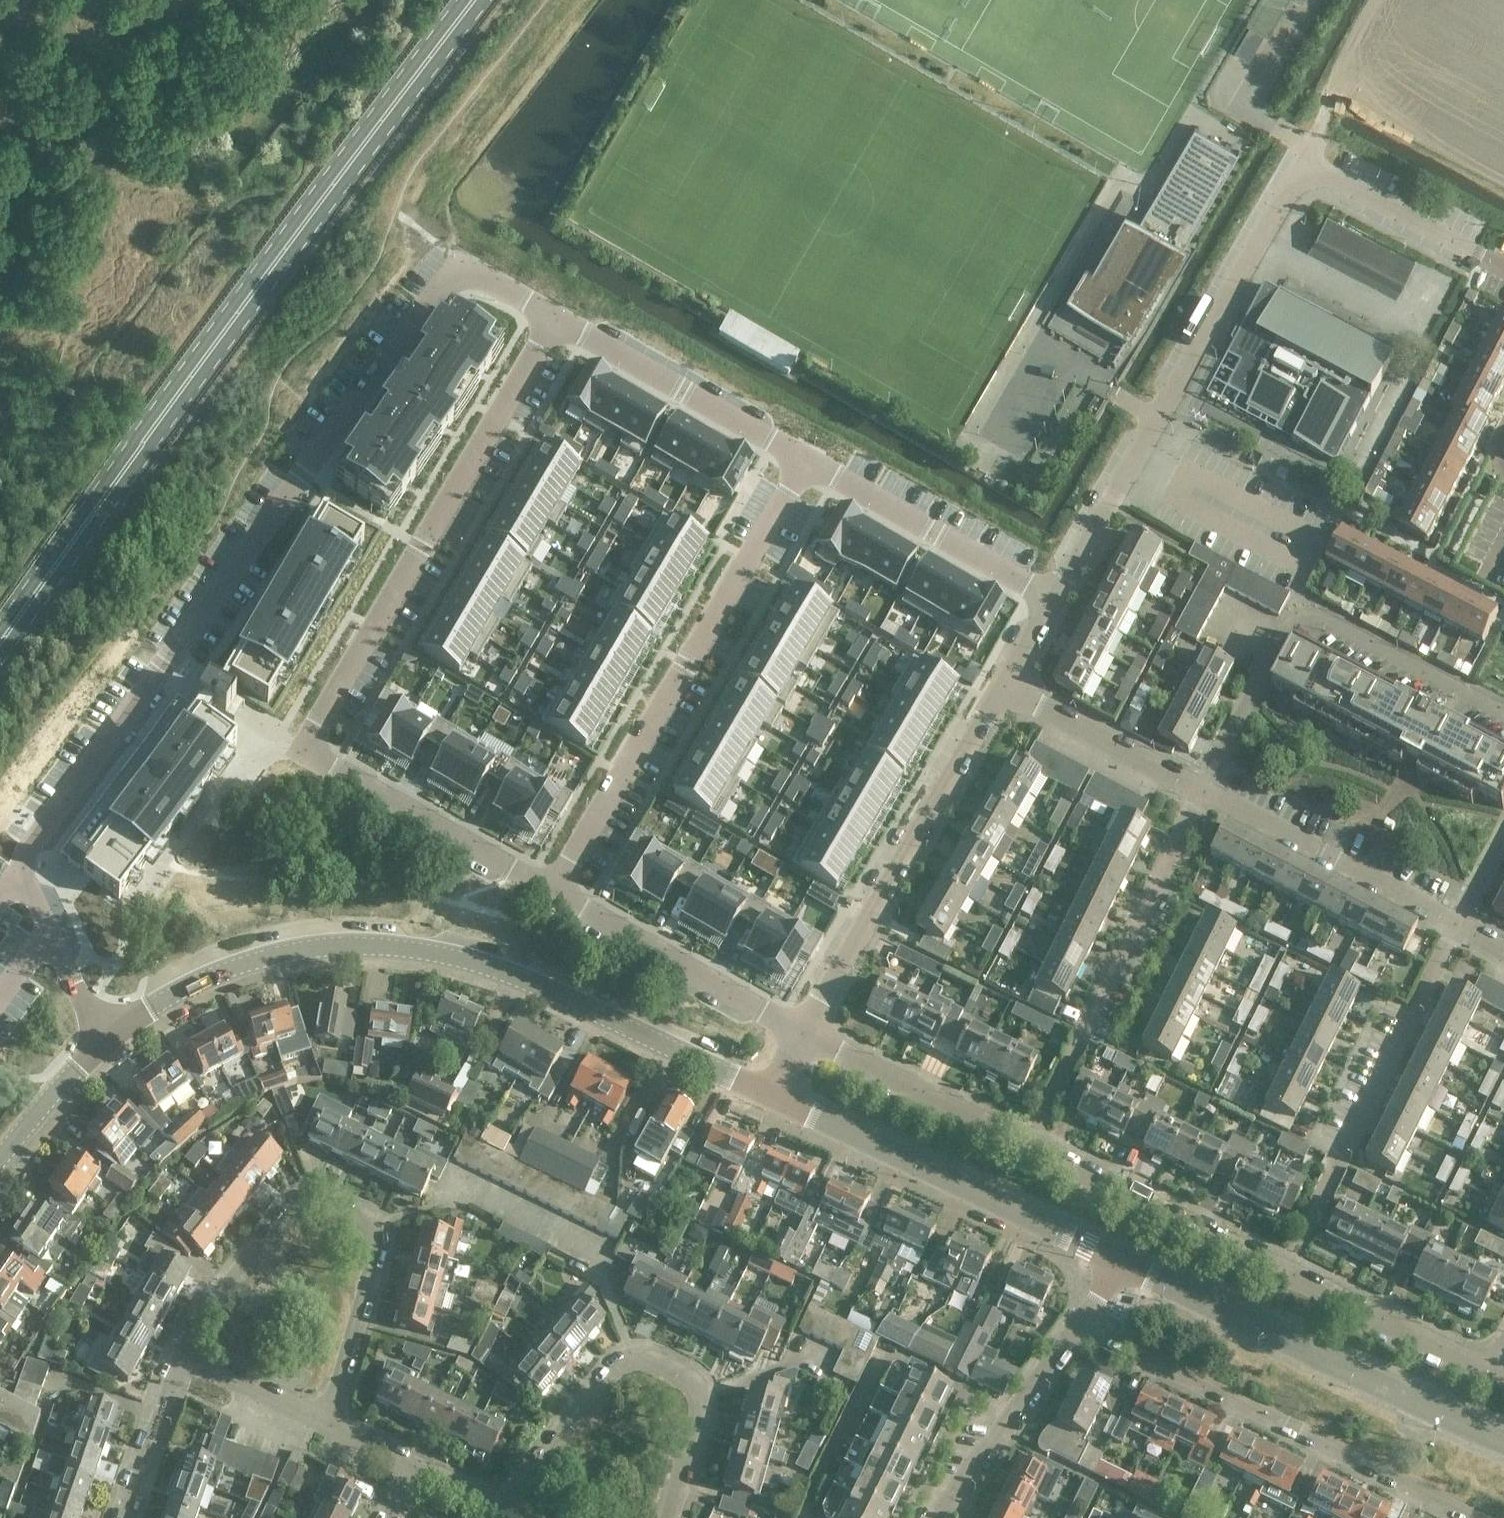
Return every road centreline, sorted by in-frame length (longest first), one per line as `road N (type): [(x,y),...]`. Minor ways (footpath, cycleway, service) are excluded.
road 1 (residential): [(553,320),(482,277),(456,277),(437,289),(32,843),(23,865),(85,1011),(108,1032)]
road 2 (residential): [(553,320),(301,747),(554,889)]
road 3 (primary): [(458,0),(0,631)]
road 4 (tertiary): [(769,1094),(509,972),(410,946),(312,946),(235,963),(108,1032)]
road 5 (residential): [(1053,601),(1302,160)]
road 6 (residential): [(554,889),(804,460)]
road 7 (residential): [(328,1428),(376,1255),(374,1228),(364,1217),(325,1198),(300,1201),(205,1312),(184,1352)]
road 8 (residential): [(1479,1517),(1078,1322)]
road 9 (tertiary): [(1503,1441),(1117,1262)]
road 10 (residential): [(667,1517),(698,1420),(698,1394),(690,1381),(635,1357),(612,1370),(496,1510)]
road 11 (residential): [(802,1033),(1005,687)]
road 12 (residential): [(1028,1144),(1203,790)]
road 13 (residential): [(1286,1271),(1457,924)]
road 14 (tertiary): [(1117,1262),(769,1094)]
road 15 (residential): [(1286,1271),(1028,1144)]
road 16 (residential): [(804,460),(553,320)]
road 17 (residential): [(1457,924),(1203,790)]
road 18 (residential): [(554,889),(802,1033)]
road 19 (residential): [(1053,601),(804,460)]
road 20 (residential): [(1503,710),(1314,613),(1291,620),(1277,647)]
road 21 (residential): [(1028,1144),(802,1033)]
road 22 (residential): [(936,1517),(1078,1322)]
road 23 (residential): [(1491,1371),(1286,1271)]
road 24 (residential): [(1302,160),(1503,266)]
road 25 (residential): [(1203,790),(1005,687)]
road 26 (track): [(1302,160),(1383,0)]
road 27 (residential): [(122,1517),(184,1352)]
road 28 (tertiary): [(108,1032),(0,1156)]
road 29 (residential): [(328,1428),(184,1352)]
road 30 (residential): [(1277,647),(1203,790)]

